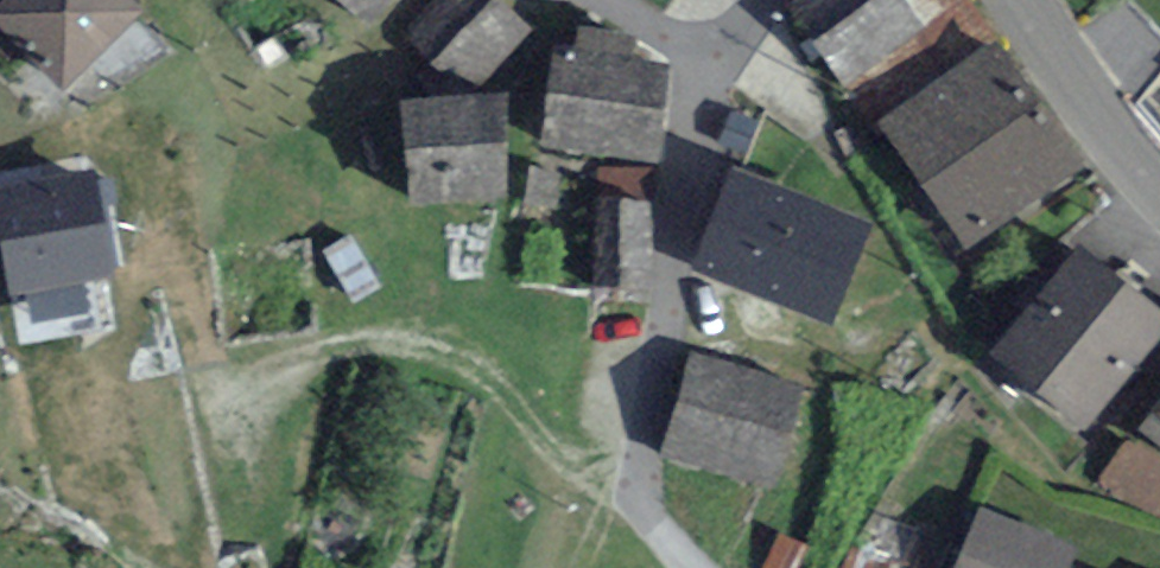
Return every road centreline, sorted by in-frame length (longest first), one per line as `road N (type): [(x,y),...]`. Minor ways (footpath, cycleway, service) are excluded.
road 1 (residential): [(708,44),(641,487),(658,530),(689,567)]
road 2 (tertiary): [(1032,0),(1127,149),(1159,180)]

